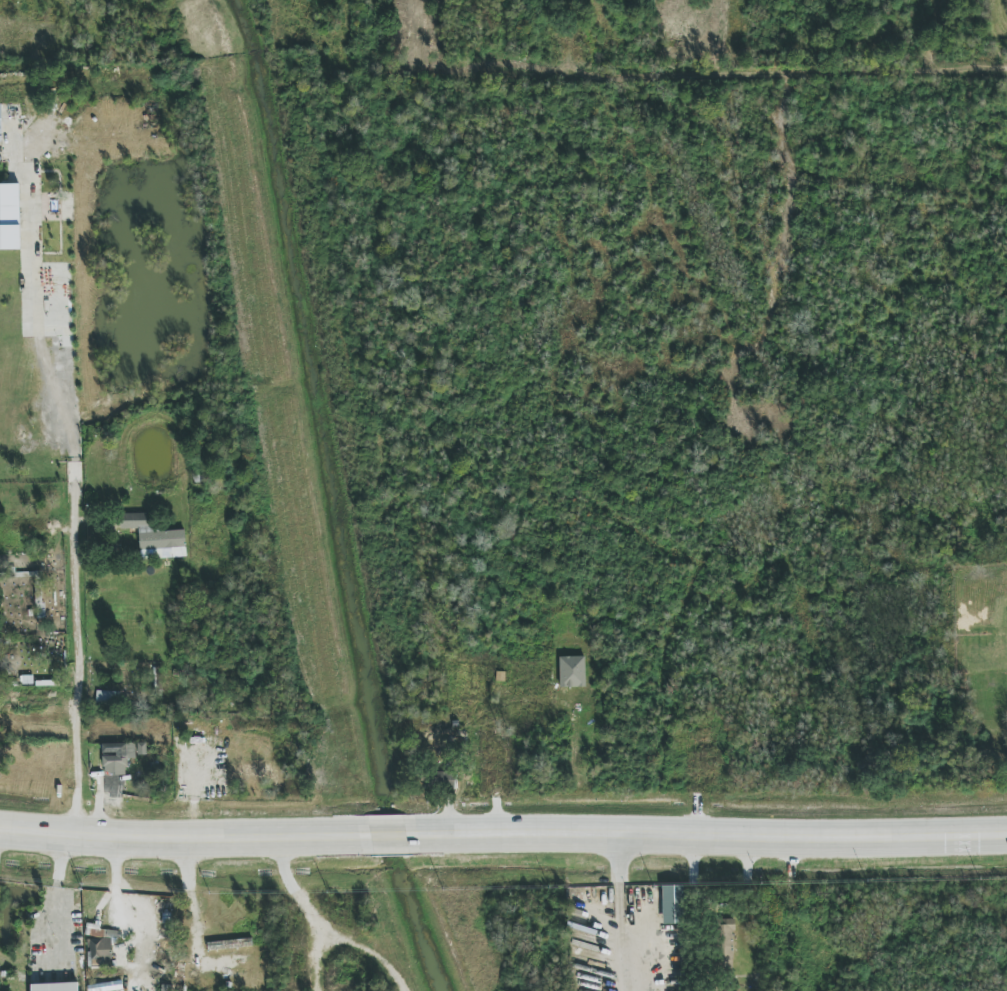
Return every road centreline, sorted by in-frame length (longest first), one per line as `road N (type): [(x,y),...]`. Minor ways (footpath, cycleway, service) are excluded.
road 1 (tertiary): [(1006,835),(437,836)]
road 2 (tertiary): [(358,837),(193,841),(0,830)]
road 3 (residential): [(76,838),(74,526)]

